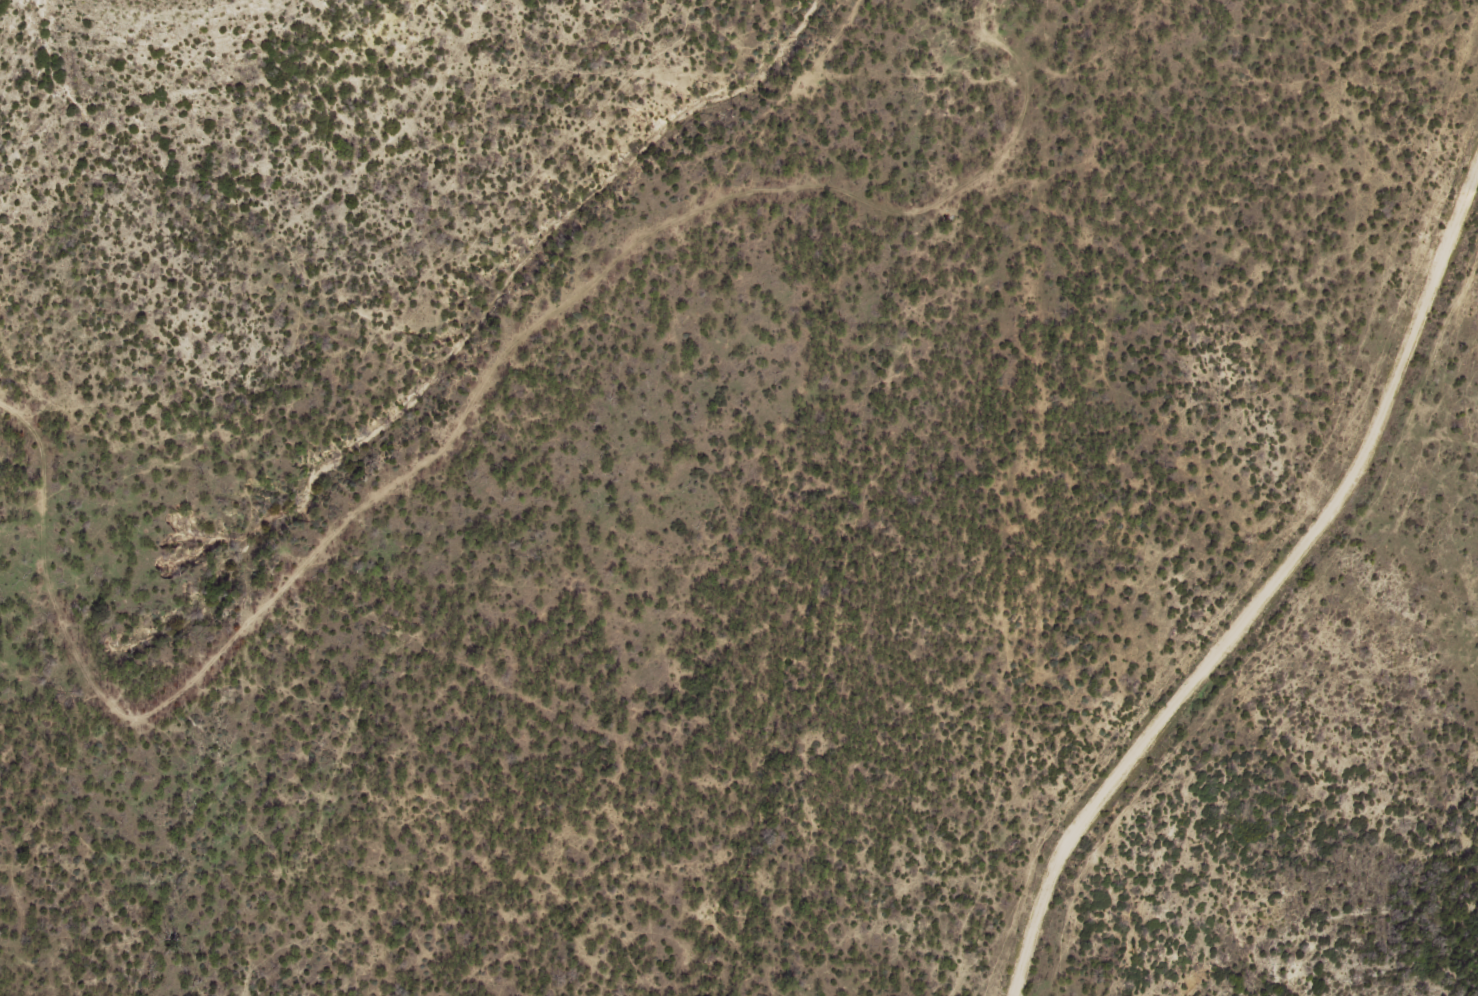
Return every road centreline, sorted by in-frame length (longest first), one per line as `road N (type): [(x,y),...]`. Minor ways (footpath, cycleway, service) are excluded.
road 1 (residential): [(1016,995),(1049,883),(1080,828),(1356,473),(1477,165)]

